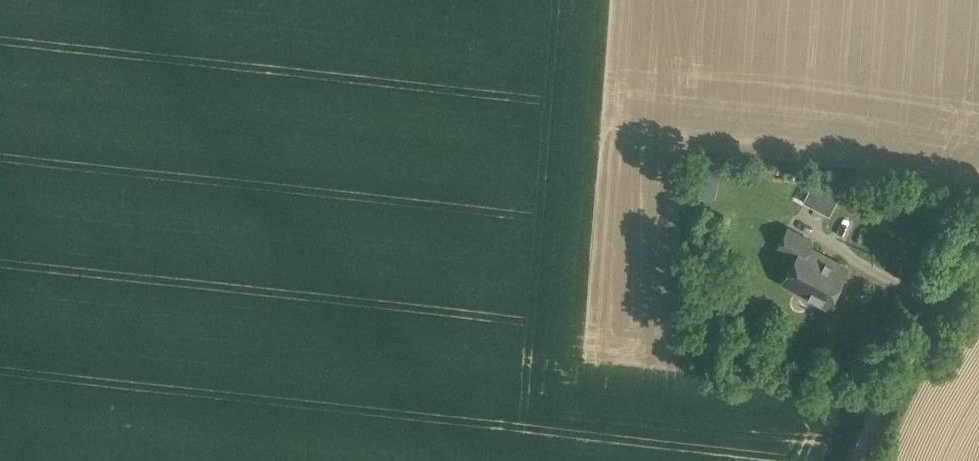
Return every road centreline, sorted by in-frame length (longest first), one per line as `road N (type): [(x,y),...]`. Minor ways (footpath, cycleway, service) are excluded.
road 1 (track): [(978,258),(873,418),(858,460)]

